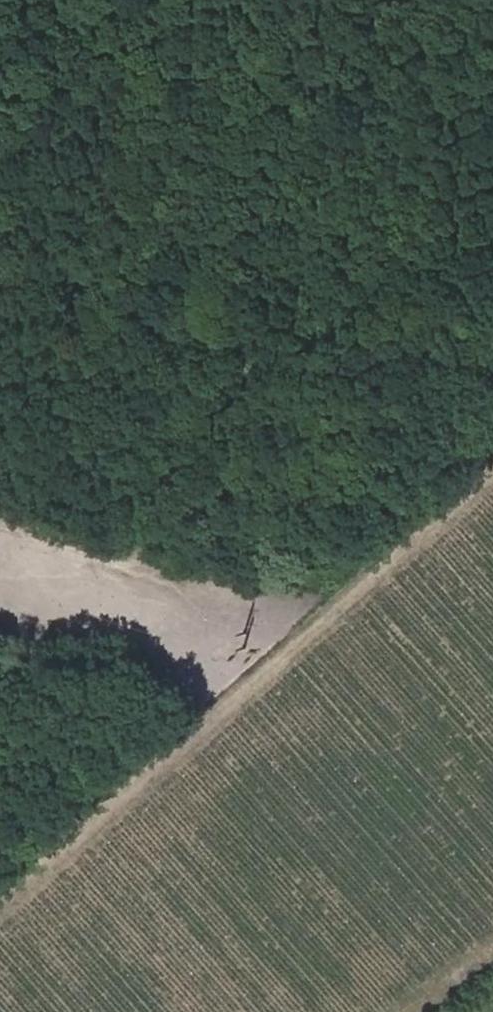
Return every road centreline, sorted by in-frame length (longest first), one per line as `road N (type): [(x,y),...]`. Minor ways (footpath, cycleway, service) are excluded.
road 1 (track): [(492,480),(0,903)]

